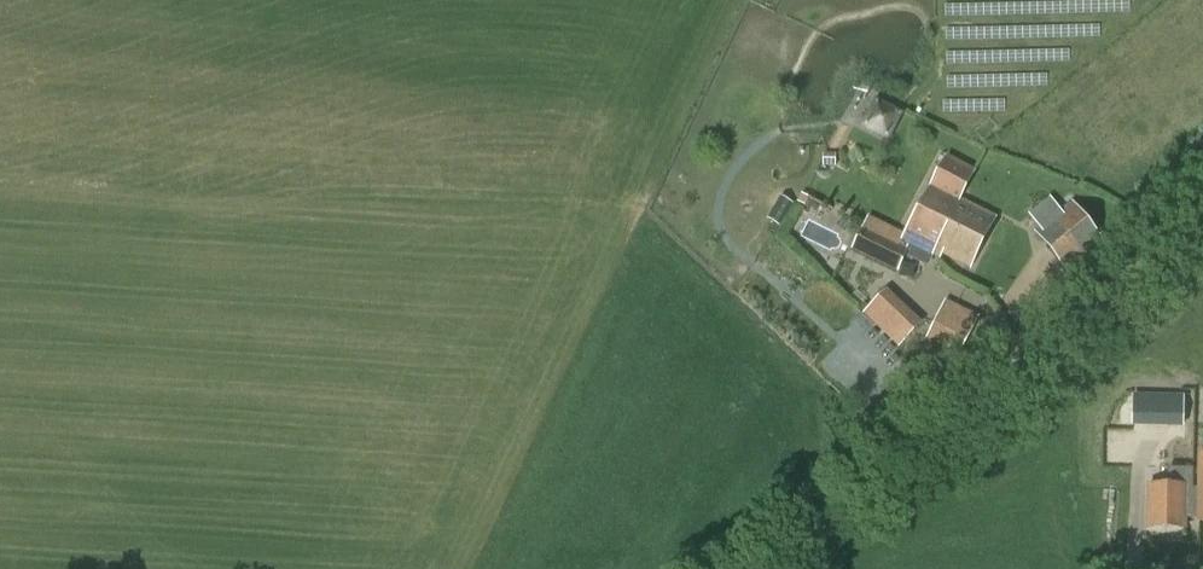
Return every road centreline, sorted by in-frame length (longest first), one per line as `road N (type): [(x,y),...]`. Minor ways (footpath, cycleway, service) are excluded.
road 1 (unclassified): [(775,568),(1202,224)]

